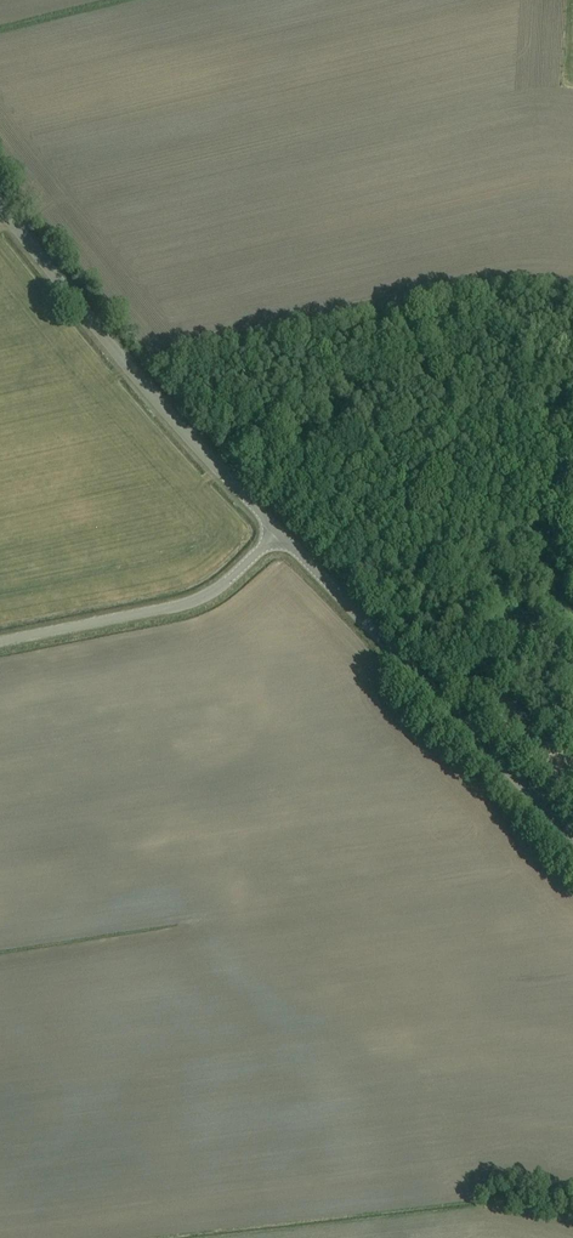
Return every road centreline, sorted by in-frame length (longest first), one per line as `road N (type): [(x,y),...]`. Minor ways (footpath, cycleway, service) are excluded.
road 1 (unclassified): [(277,531),(179,428),(0,205)]
road 2 (unclassified): [(572,838),(277,531)]
road 3 (unclassified): [(277,531),(210,595),(189,604),(0,642)]
road 4 (track): [(532,796),(567,764),(504,697)]

